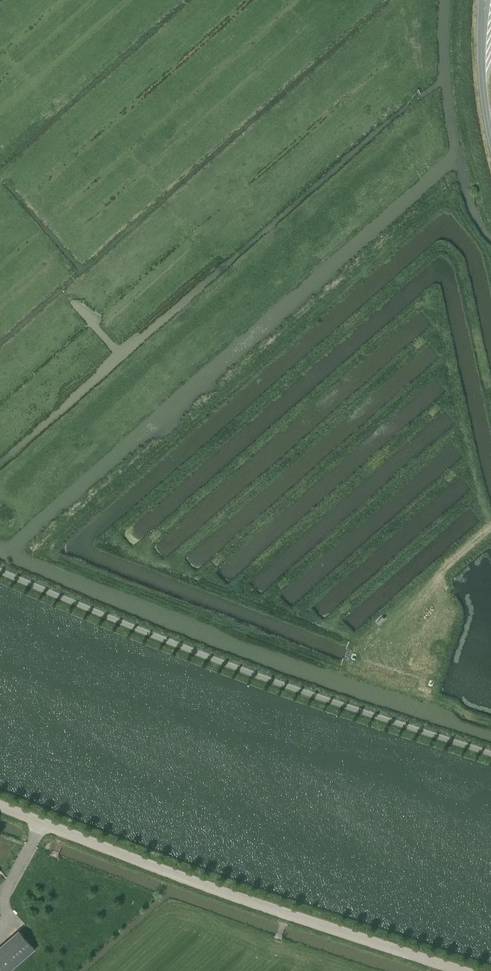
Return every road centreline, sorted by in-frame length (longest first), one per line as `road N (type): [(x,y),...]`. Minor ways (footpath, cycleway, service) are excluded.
road 1 (unclassified): [(460,970),(216,892),(0,807)]
road 2 (secondary): [(486,0),(490,131)]

